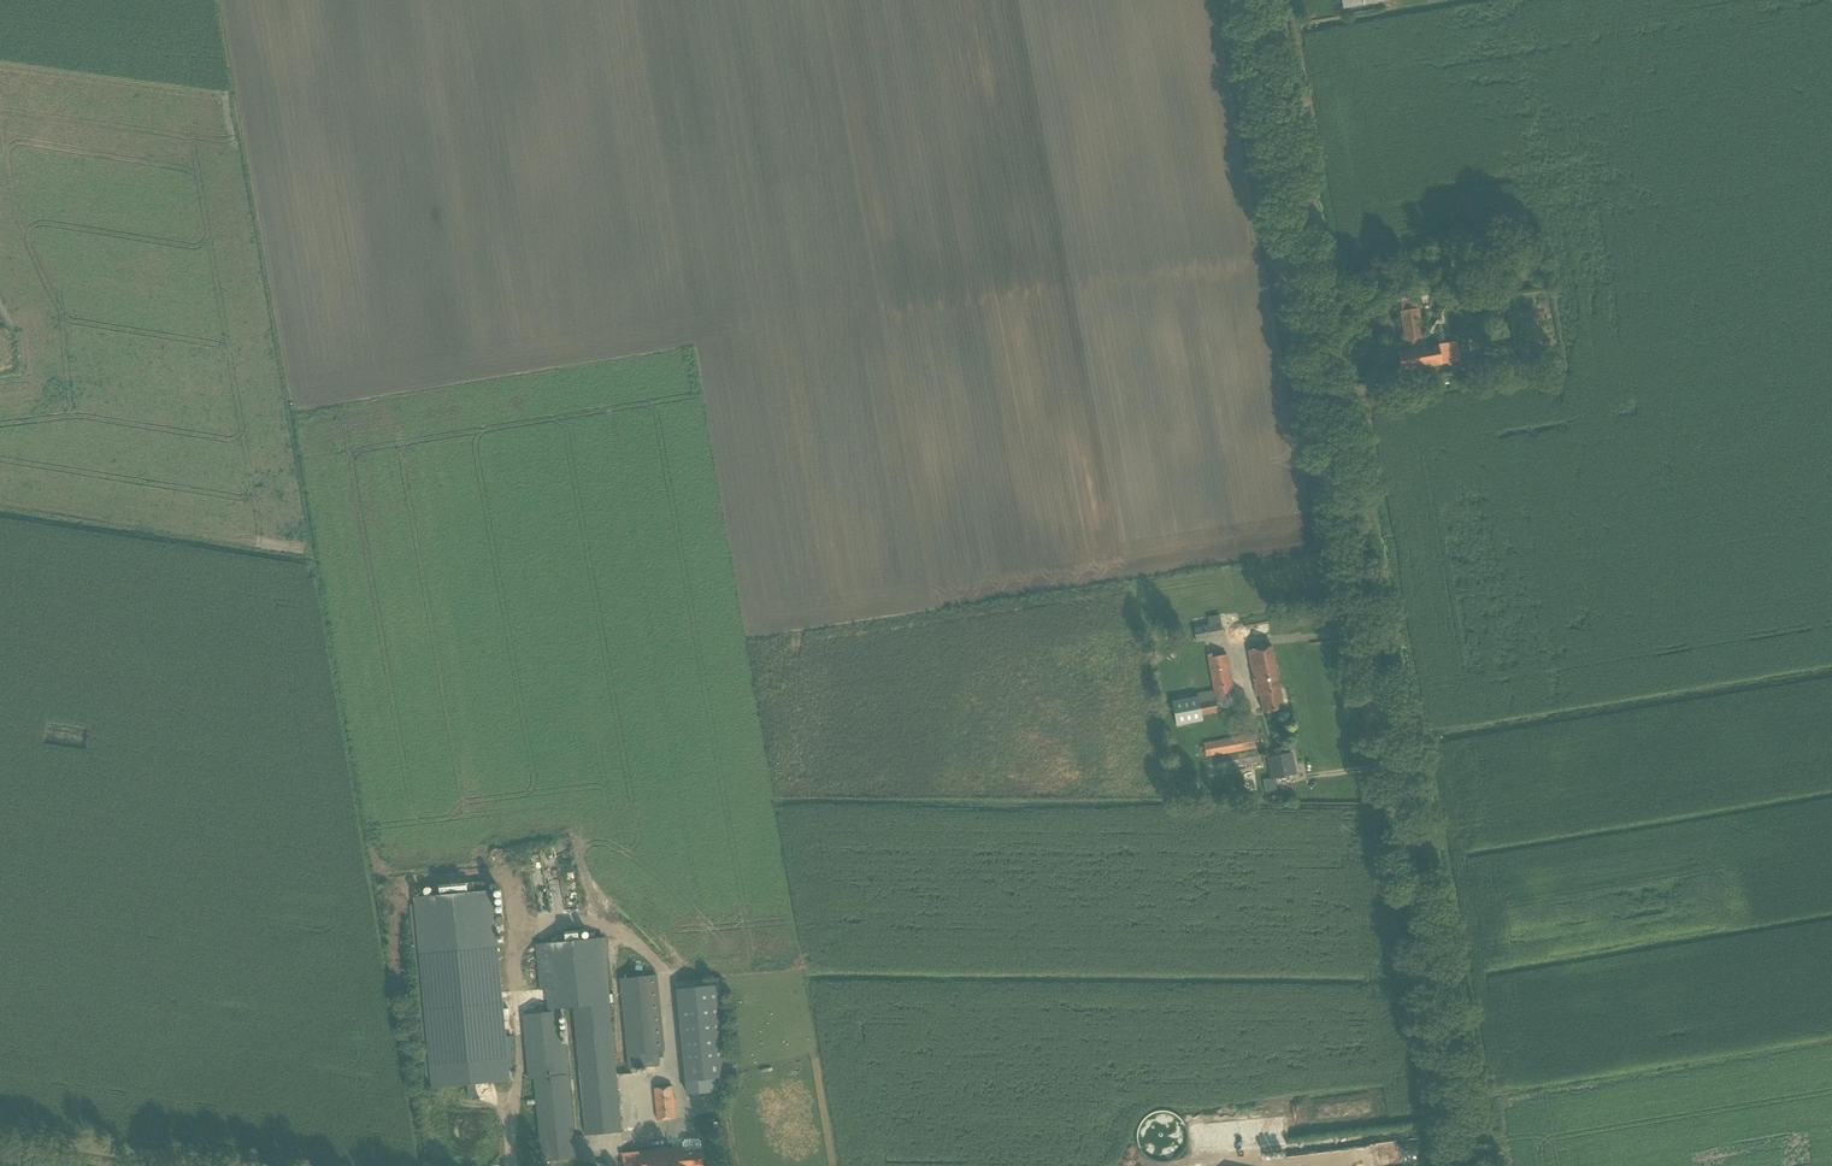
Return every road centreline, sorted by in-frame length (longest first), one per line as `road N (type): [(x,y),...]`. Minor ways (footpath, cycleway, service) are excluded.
road 1 (unclassified): [(1466,1165),(1249,0)]
road 2 (unclassified): [(174,1165),(0,1140)]

